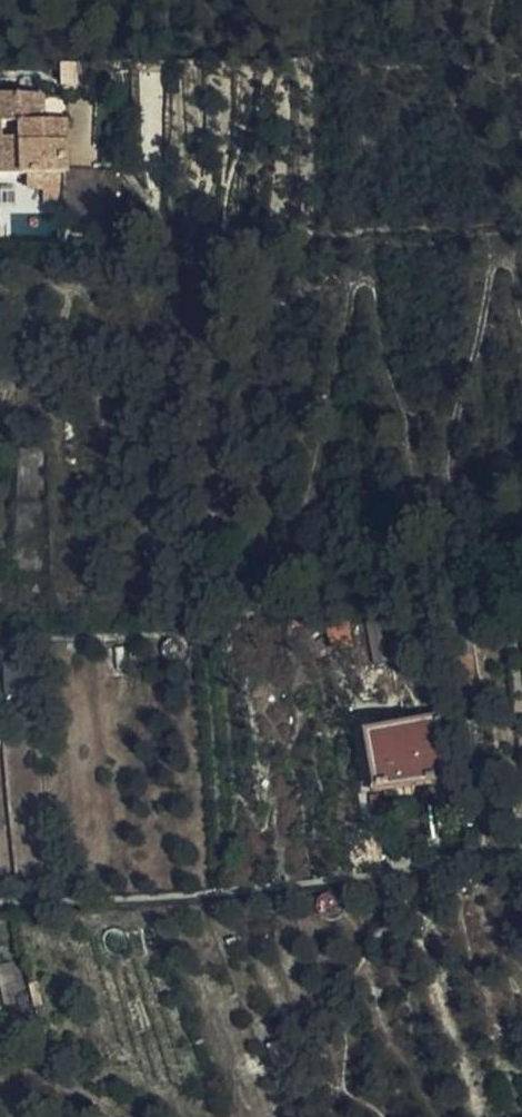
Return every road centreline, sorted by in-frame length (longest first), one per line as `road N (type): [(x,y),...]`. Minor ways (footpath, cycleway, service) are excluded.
road 1 (track): [(0,415),(41,299),(66,290),(93,300),(96,383),(134,512),(170,544),(201,518),(237,291),(259,288),(307,525),(323,520),(355,290),(384,278),(427,502),(452,498),(503,264),(521,256)]

